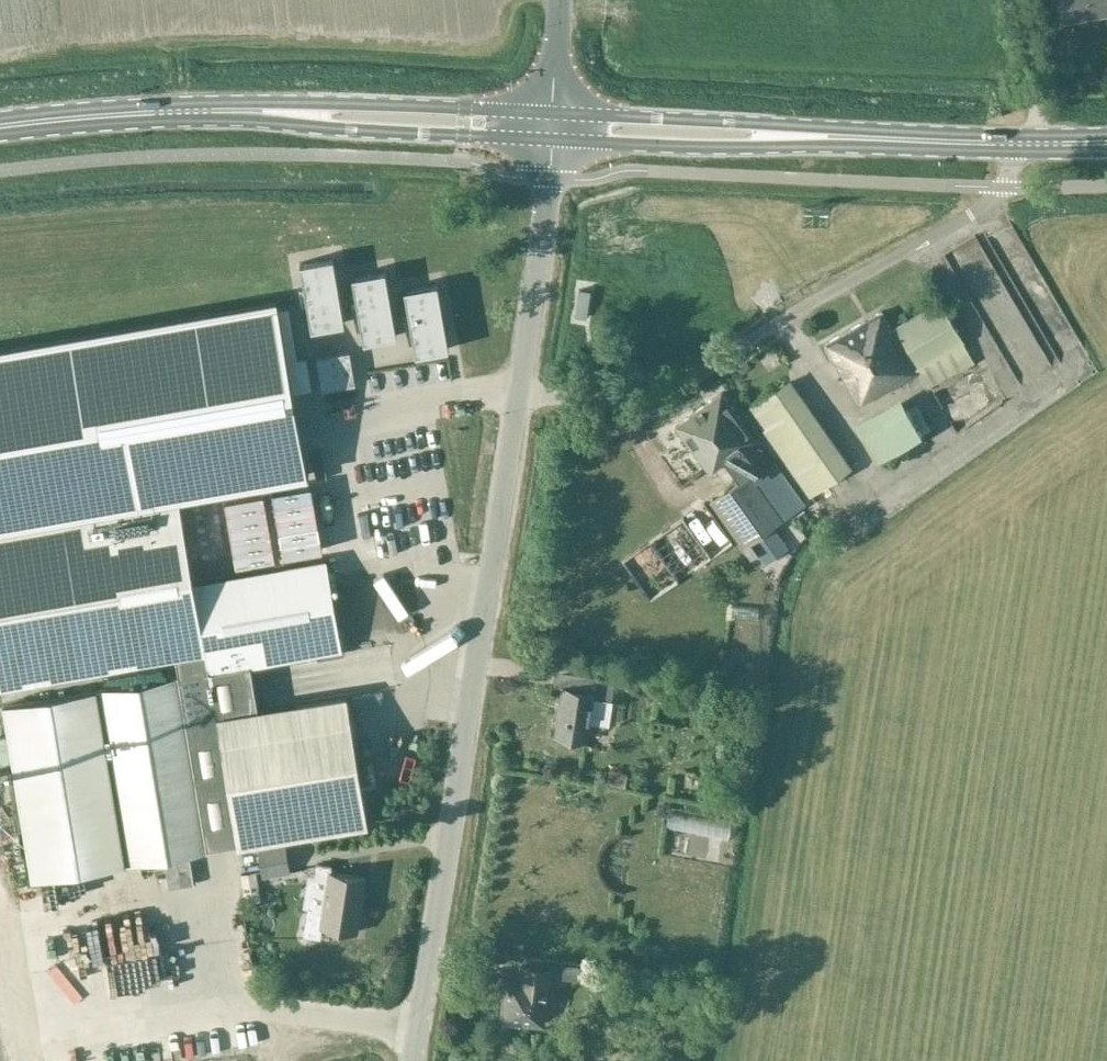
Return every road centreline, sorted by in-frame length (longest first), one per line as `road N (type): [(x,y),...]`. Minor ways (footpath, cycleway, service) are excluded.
road 1 (tertiary): [(411,1060),(523,391),(555,119)]
road 2 (tertiary): [(0,124),(279,107),(555,119)]
road 3 (tertiary): [(555,119),(1106,138)]

